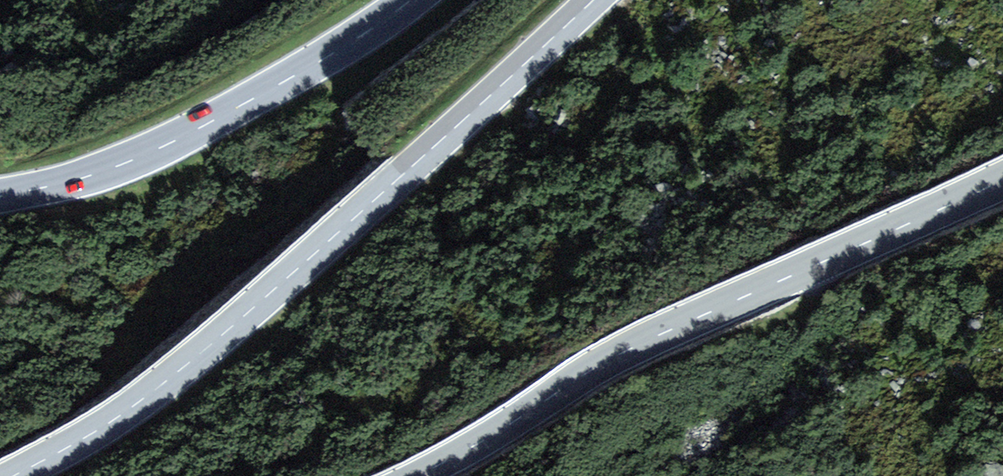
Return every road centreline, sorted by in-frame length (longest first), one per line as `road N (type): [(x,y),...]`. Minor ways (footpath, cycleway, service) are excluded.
road 1 (primary): [(13,475),(116,418),(184,366),(594,0)]
road 2 (primary): [(1002,179),(621,353),(415,475)]
road 3 (primary): [(411,0),(279,86),(160,148),(80,179),(0,196)]

